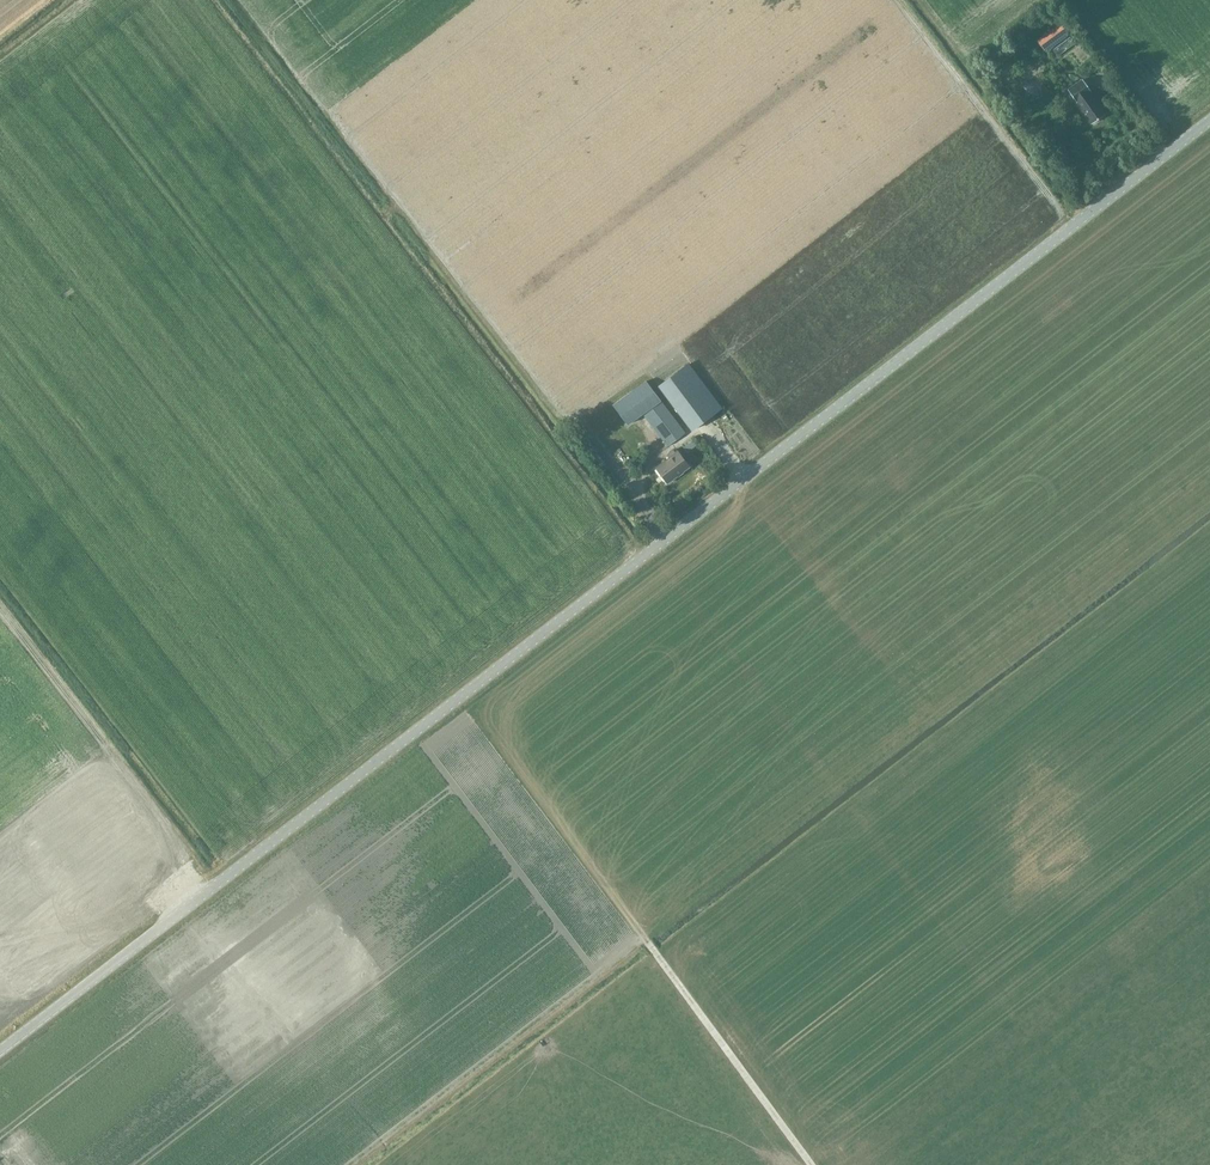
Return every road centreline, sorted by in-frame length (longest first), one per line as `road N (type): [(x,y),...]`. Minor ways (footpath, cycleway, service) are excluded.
road 1 (unclassified): [(0,1050),(1209,119)]

